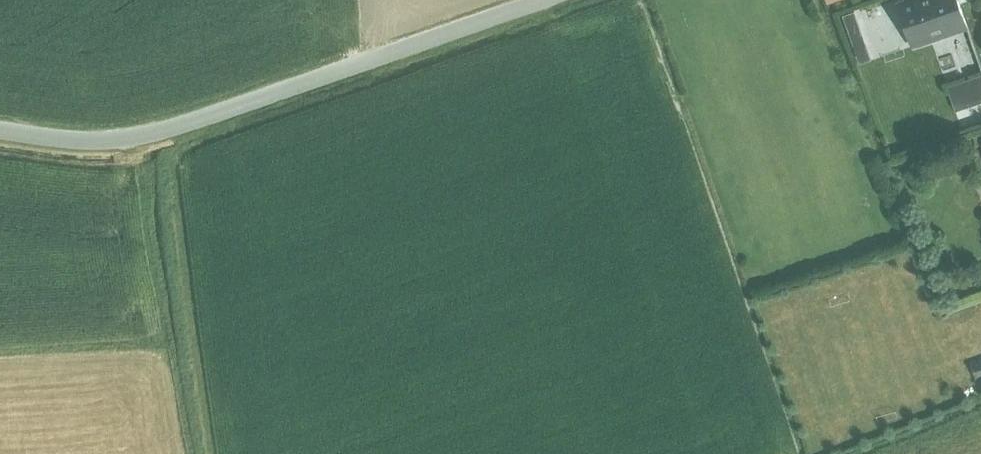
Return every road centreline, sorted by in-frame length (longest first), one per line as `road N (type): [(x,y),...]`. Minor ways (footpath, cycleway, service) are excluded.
road 1 (unclassified): [(537,0),(145,134),(72,139),(0,128)]

